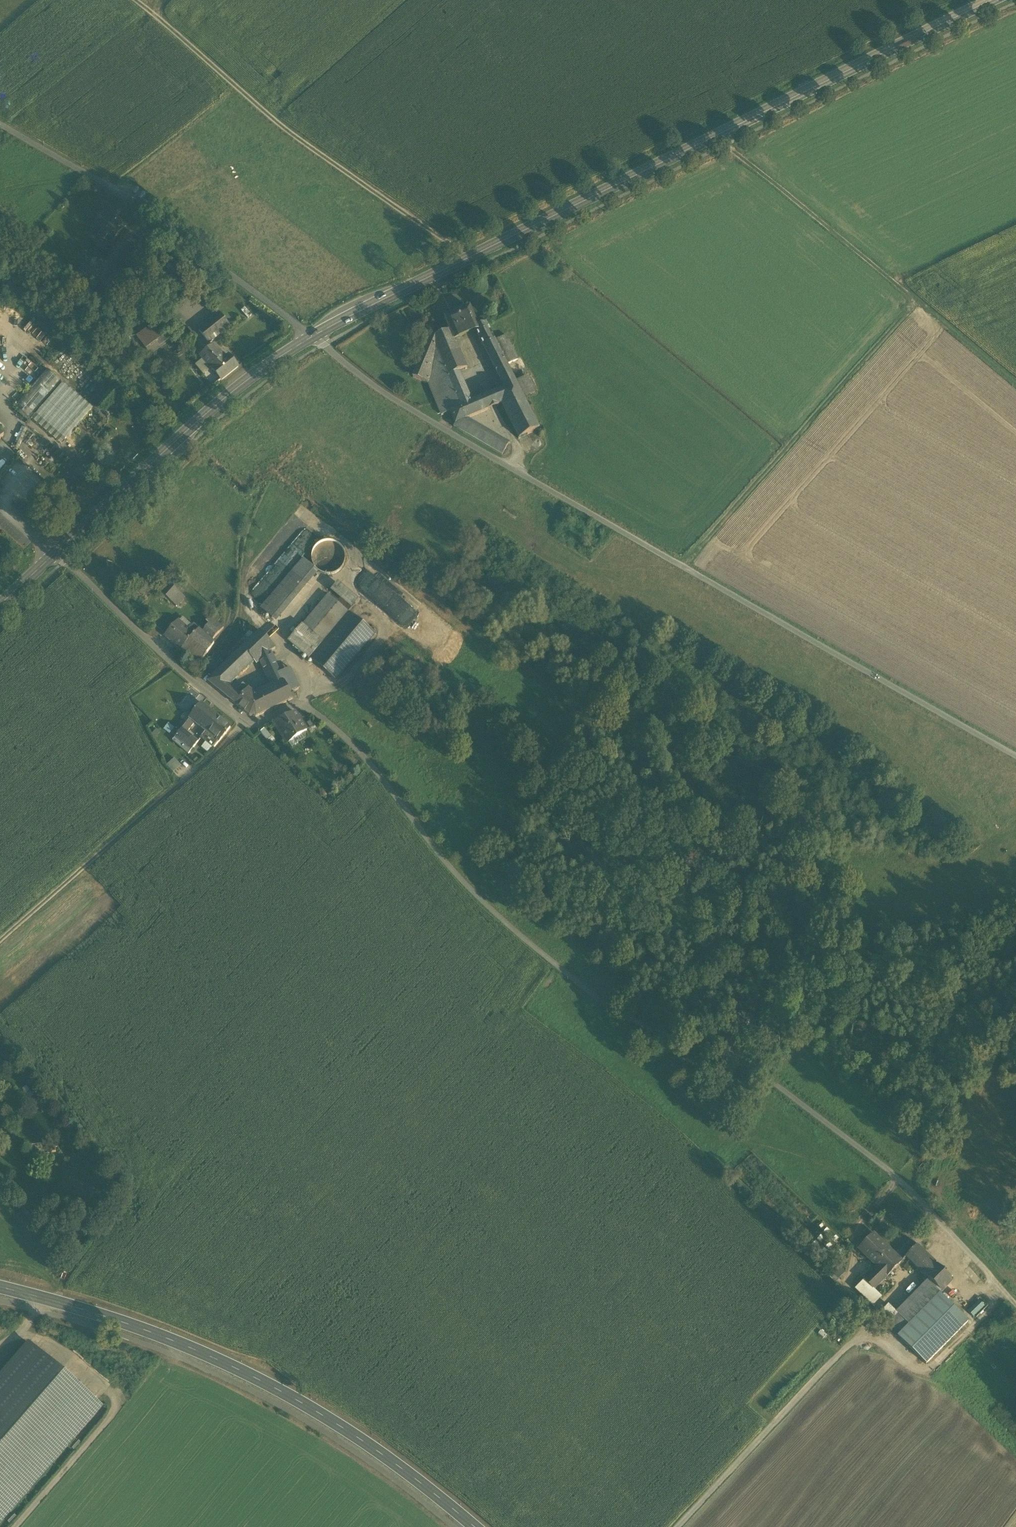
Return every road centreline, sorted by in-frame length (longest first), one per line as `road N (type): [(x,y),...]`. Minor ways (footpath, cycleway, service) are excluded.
road 1 (track): [(311,709),(367,759),(435,849),(522,937),(614,1012),(728,1055),(844,1135),(901,1182),(1015,1305)]
road 2 (unclassified): [(1015,761),(370,387),(313,337)]
road 3 (secondary): [(337,324),(992,0)]
road 4 (secondary): [(474,1526),(375,1449),(267,1385),(178,1342),(0,1289)]
road 5 (track): [(133,0),(302,143),(467,259)]
road 6 (track): [(718,135),(1015,381)]
road 7 (residential): [(313,337),(132,201),(0,125)]
road 8 (track): [(919,300),(684,567)]
road 9 (secondary): [(313,337),(249,381),(56,553)]
road 10 (track): [(728,1055),(792,1010),(844,952),(916,928),(1015,921)]
road 11 (track): [(245,721),(0,940)]
road 12 (residential): [(56,553),(245,721),(311,709)]

